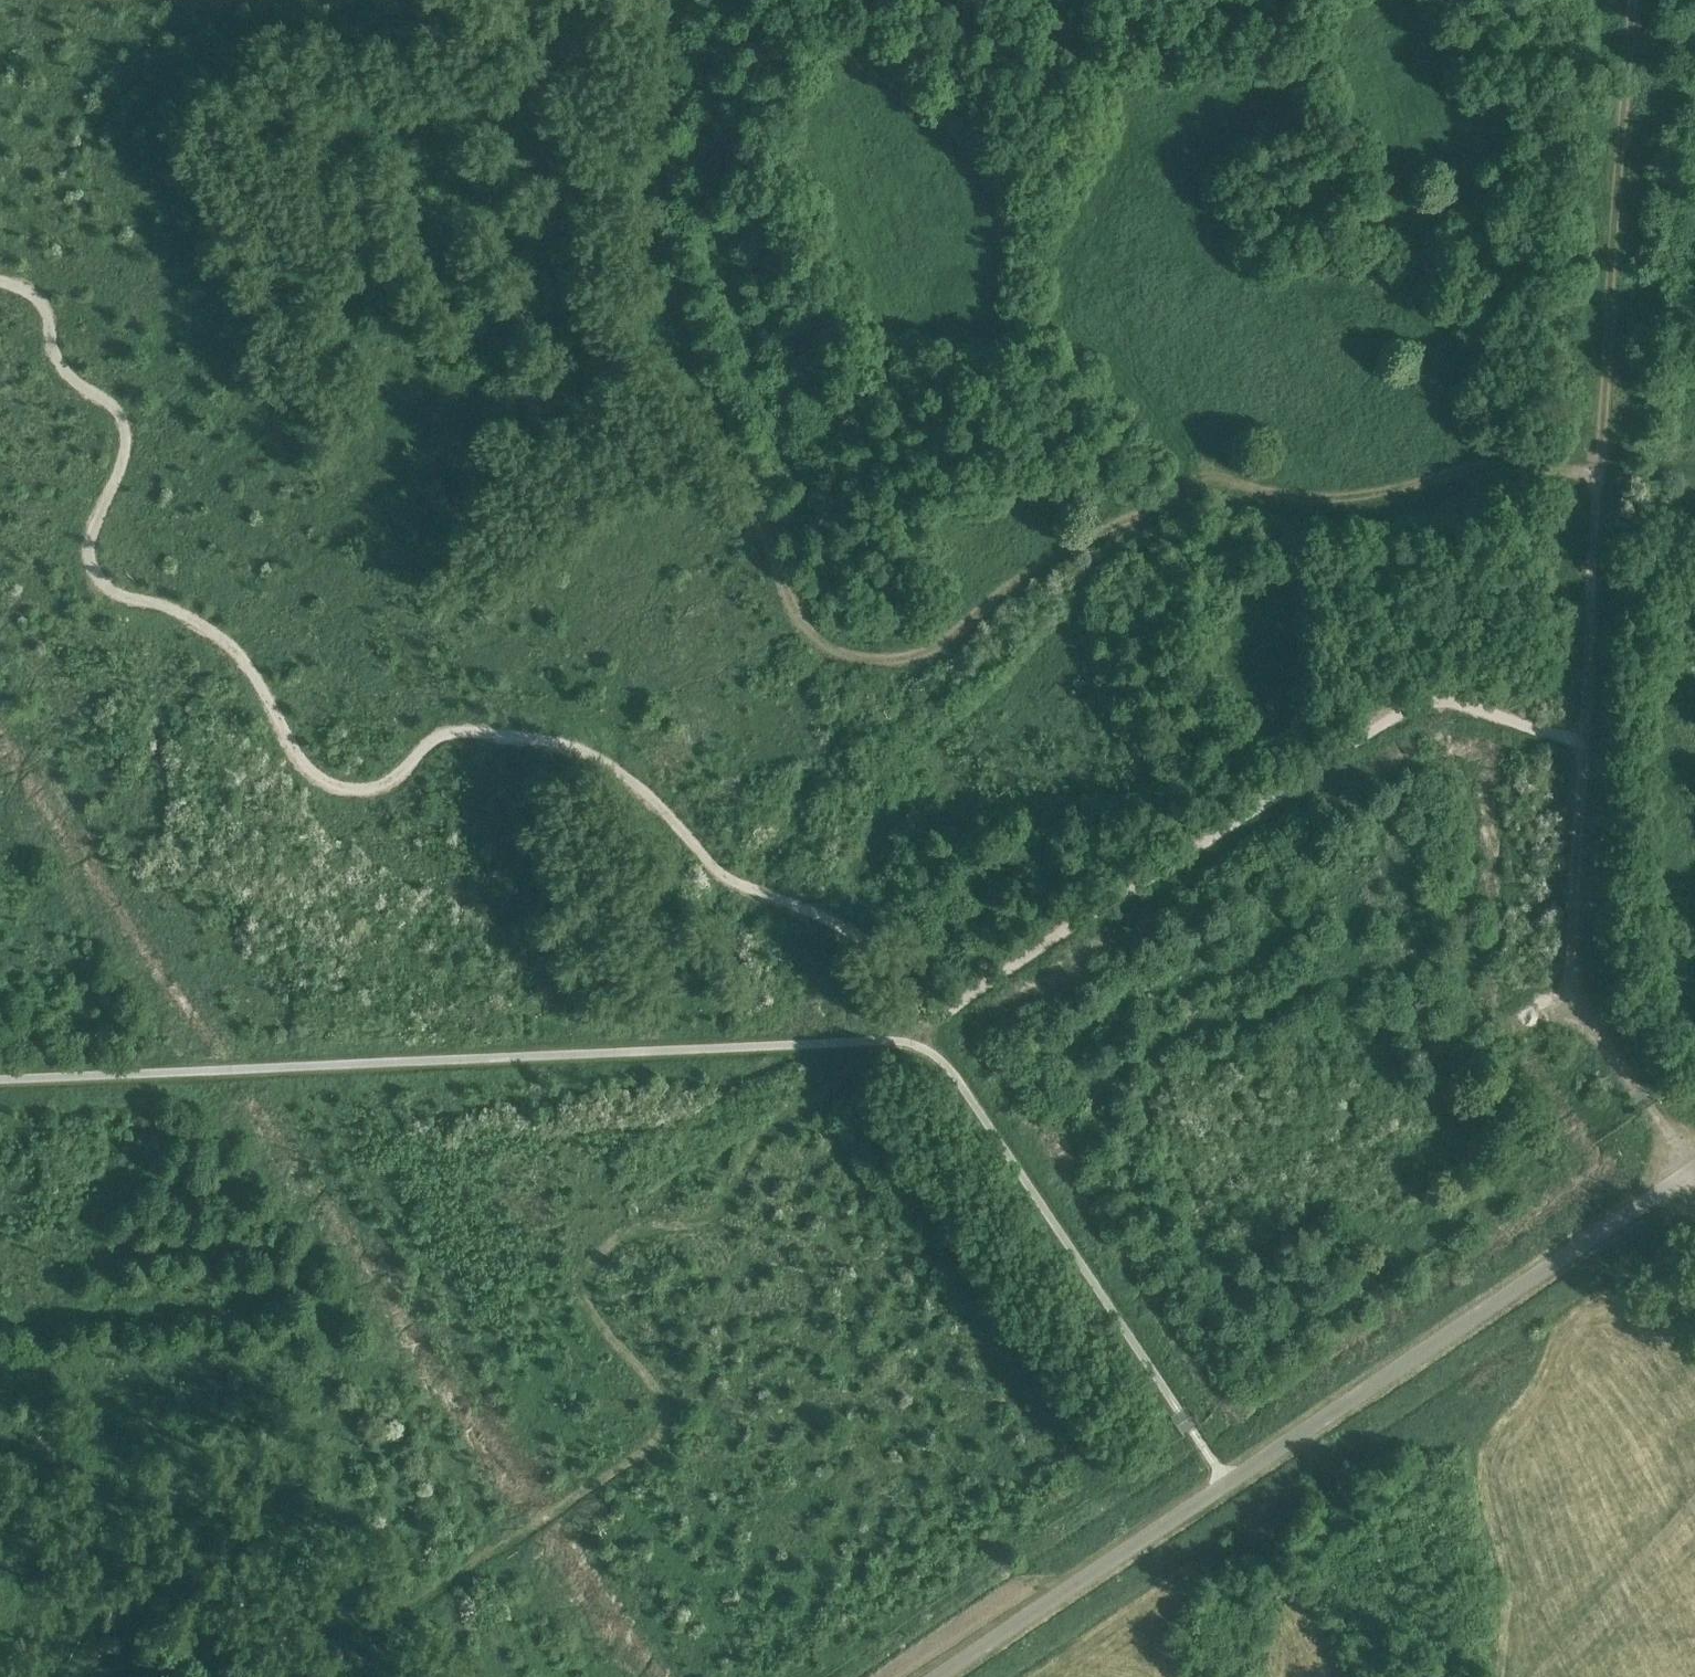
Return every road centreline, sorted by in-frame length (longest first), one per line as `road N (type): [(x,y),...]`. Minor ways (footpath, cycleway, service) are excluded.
road 1 (track): [(1202,473),(1297,497),(1388,493),(1469,468),(1597,475),(1571,1000),(1694,1171)]
road 2 (track): [(1500,470),(1462,437),(1428,360),(1394,322),(1337,303),(1258,297),(1228,271),(1165,183),(1147,173),(1118,174),(1094,194),(1082,234),(1078,271),(1086,313),(1202,473)]

